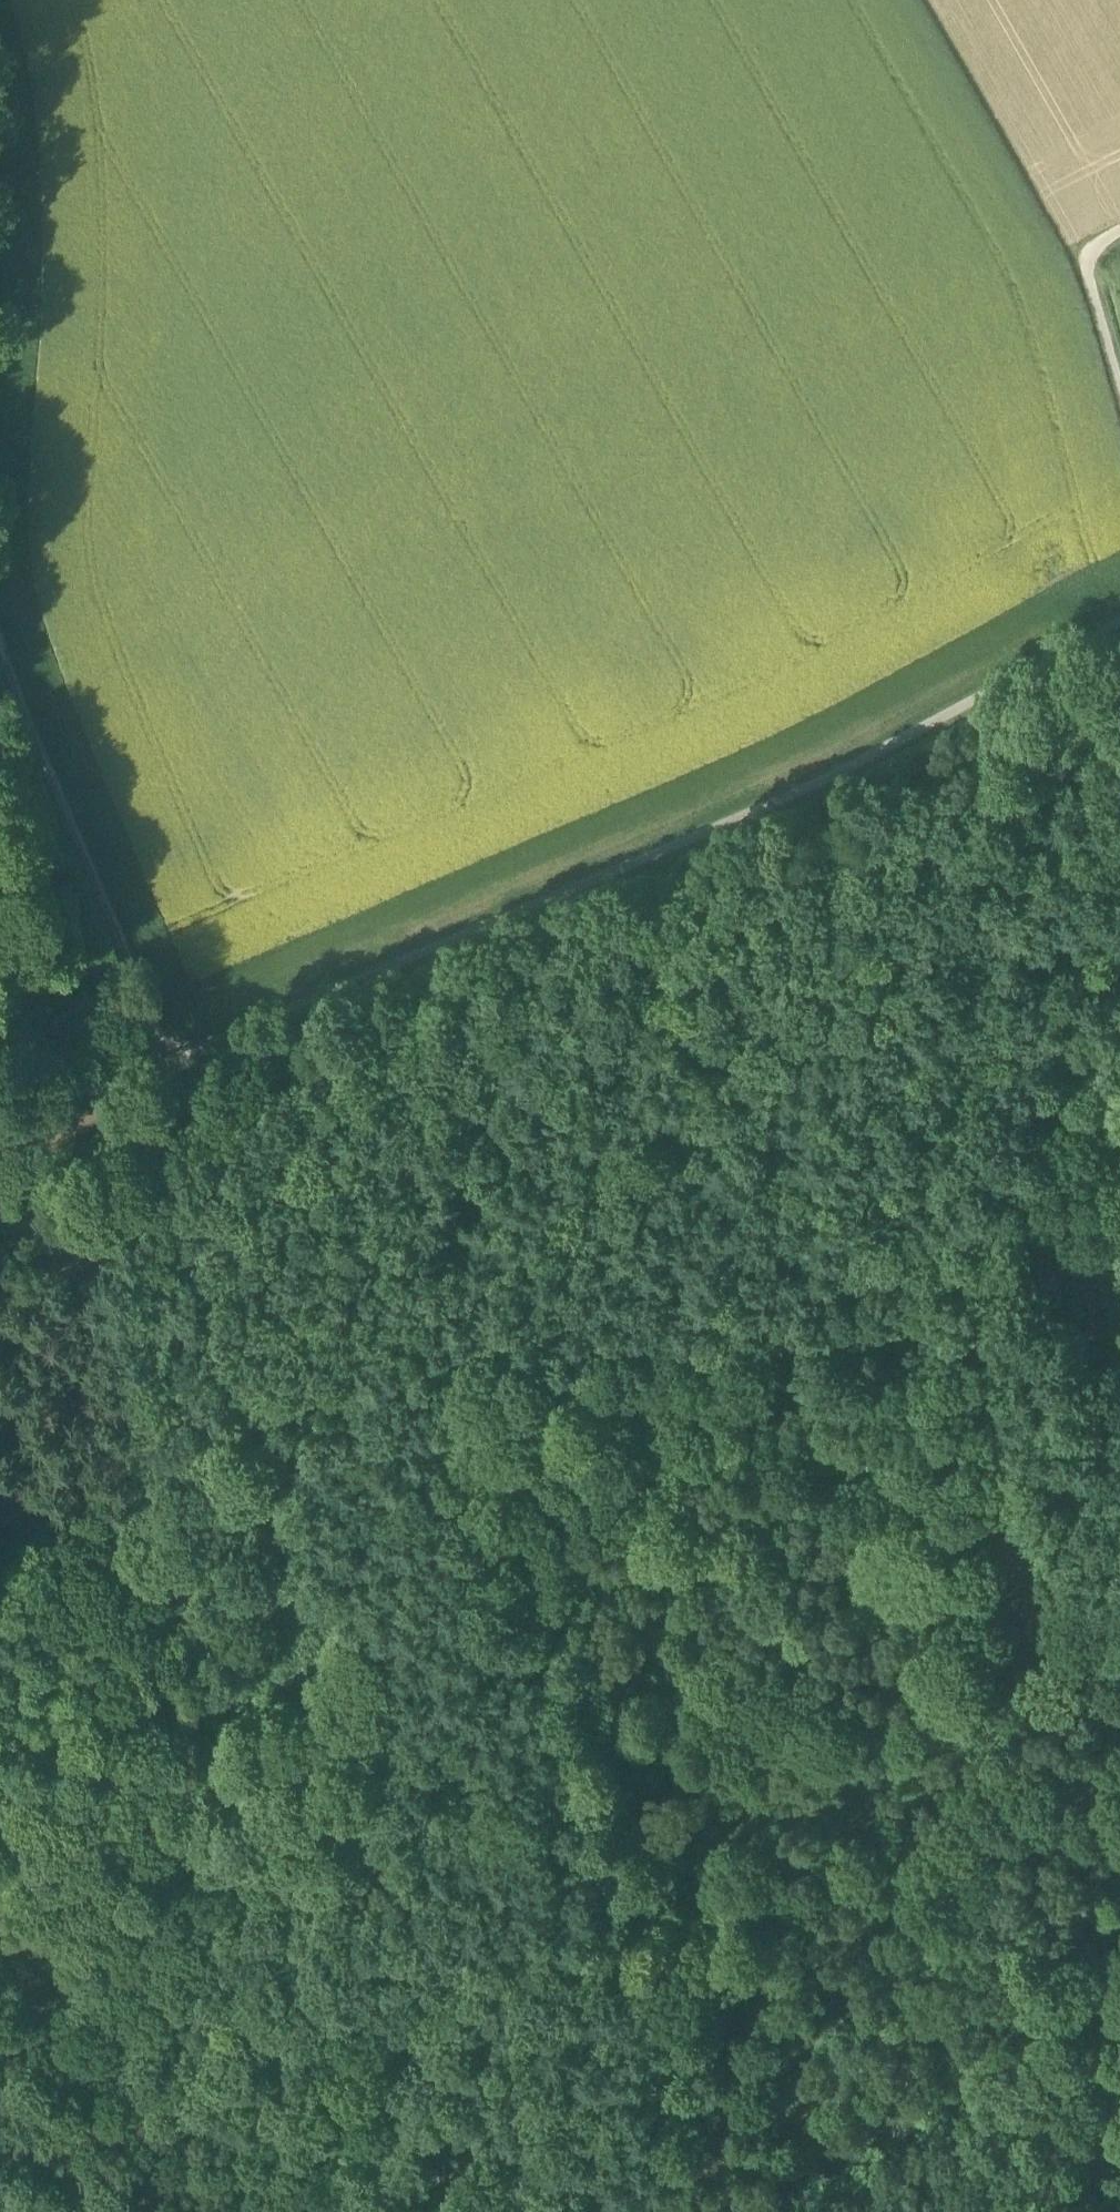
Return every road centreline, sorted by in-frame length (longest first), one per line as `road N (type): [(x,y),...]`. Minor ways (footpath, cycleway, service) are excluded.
road 1 (track): [(0,1658),(260,1585),(636,1373),(738,1360),(832,1378),(1002,1431),(1052,1458),(1119,1469)]
road 2 (track): [(148,1080),(1119,634)]
road 3 (track): [(1119,411),(1089,279),(1092,262),(1119,237)]
road 4 (track): [(0,1169),(148,1080)]

